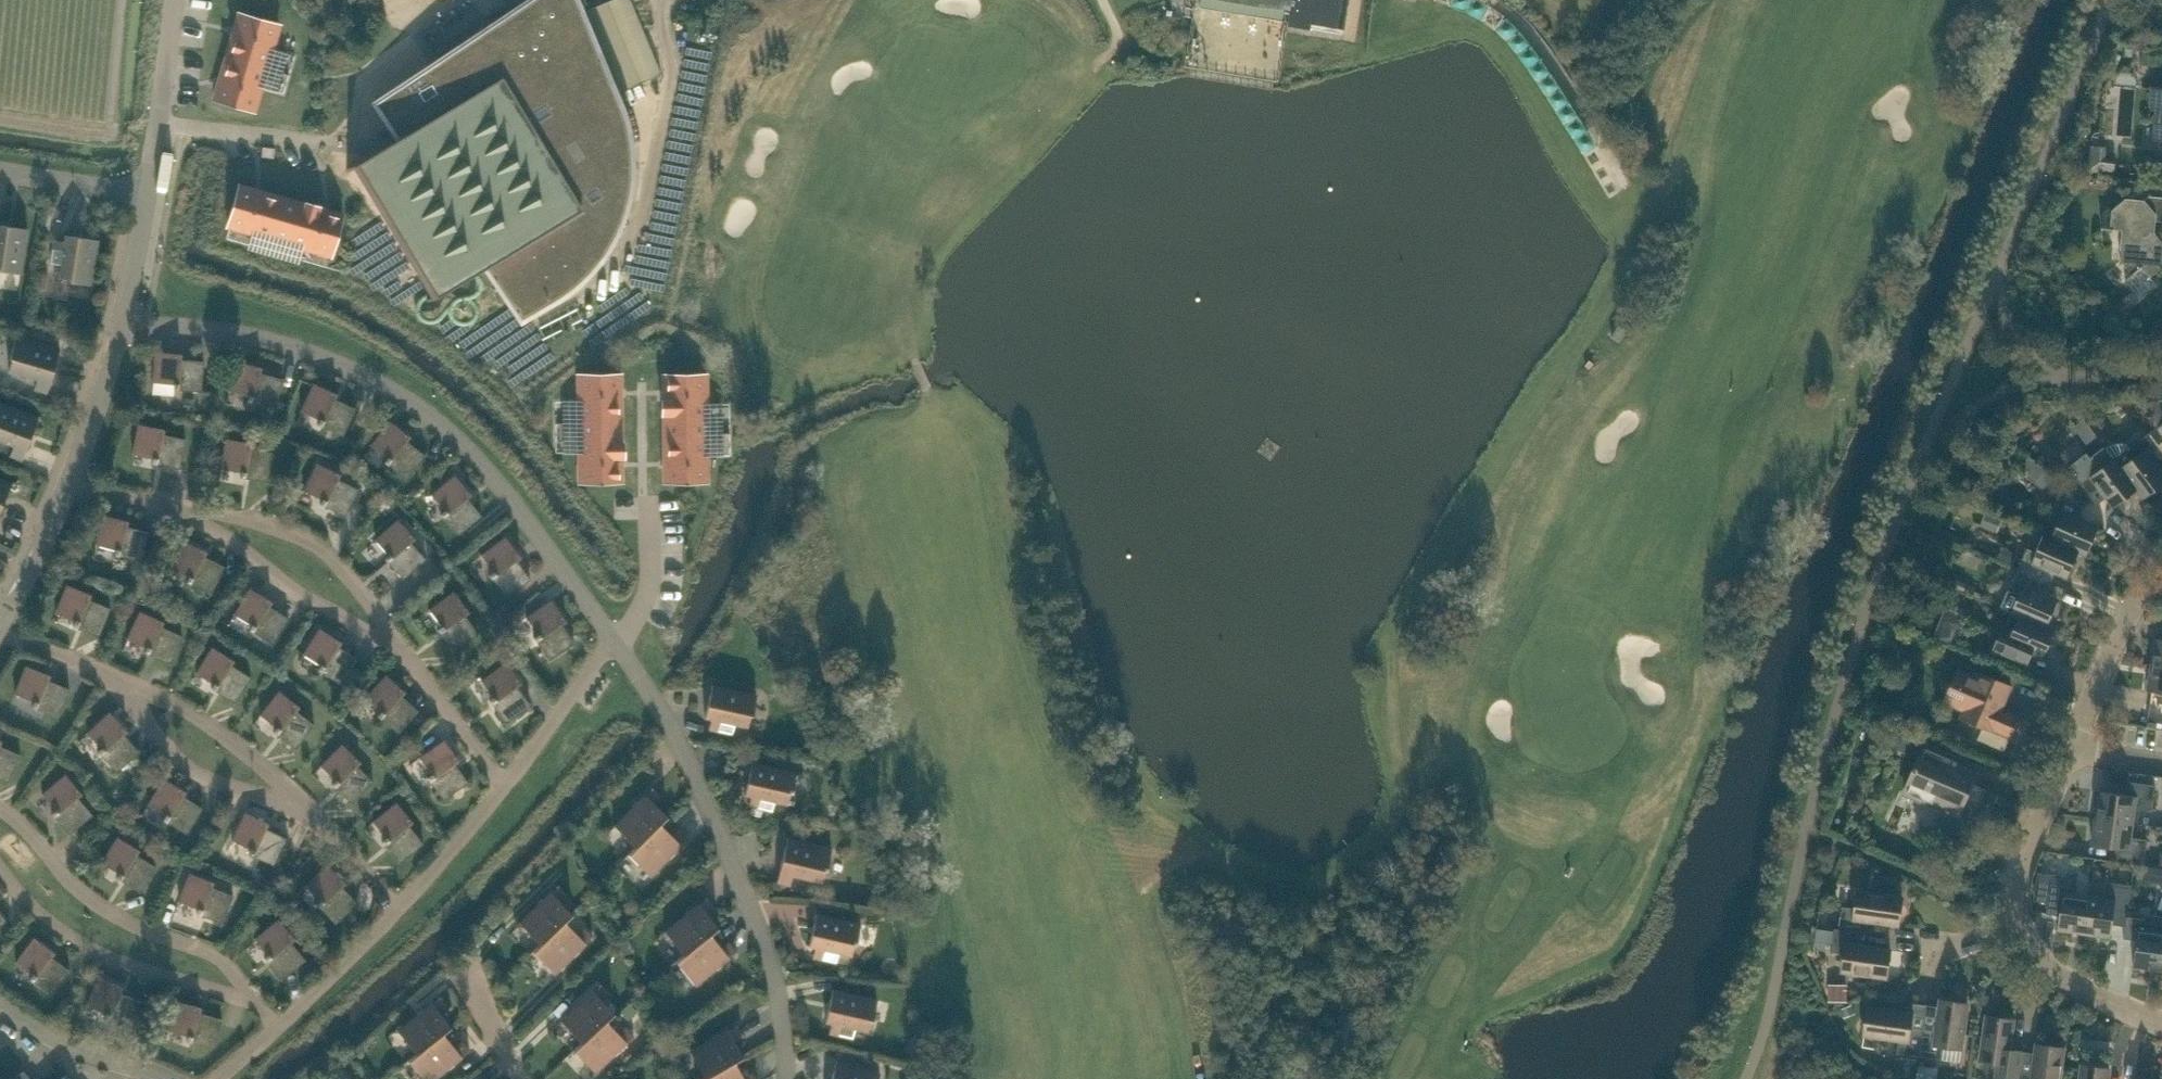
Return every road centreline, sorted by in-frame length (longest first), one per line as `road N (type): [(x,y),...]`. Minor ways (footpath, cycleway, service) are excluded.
road 1 (unclassified): [(246,997),(272,1027),(503,788),(615,639)]
road 2 (residential): [(2161,1028),(2068,990),(2021,928),(2023,892),(2074,748)]
road 3 (unclassified): [(0,172),(149,195),(174,0)]
road 4 (residential): [(2161,579),(2126,624),(2074,748)]

